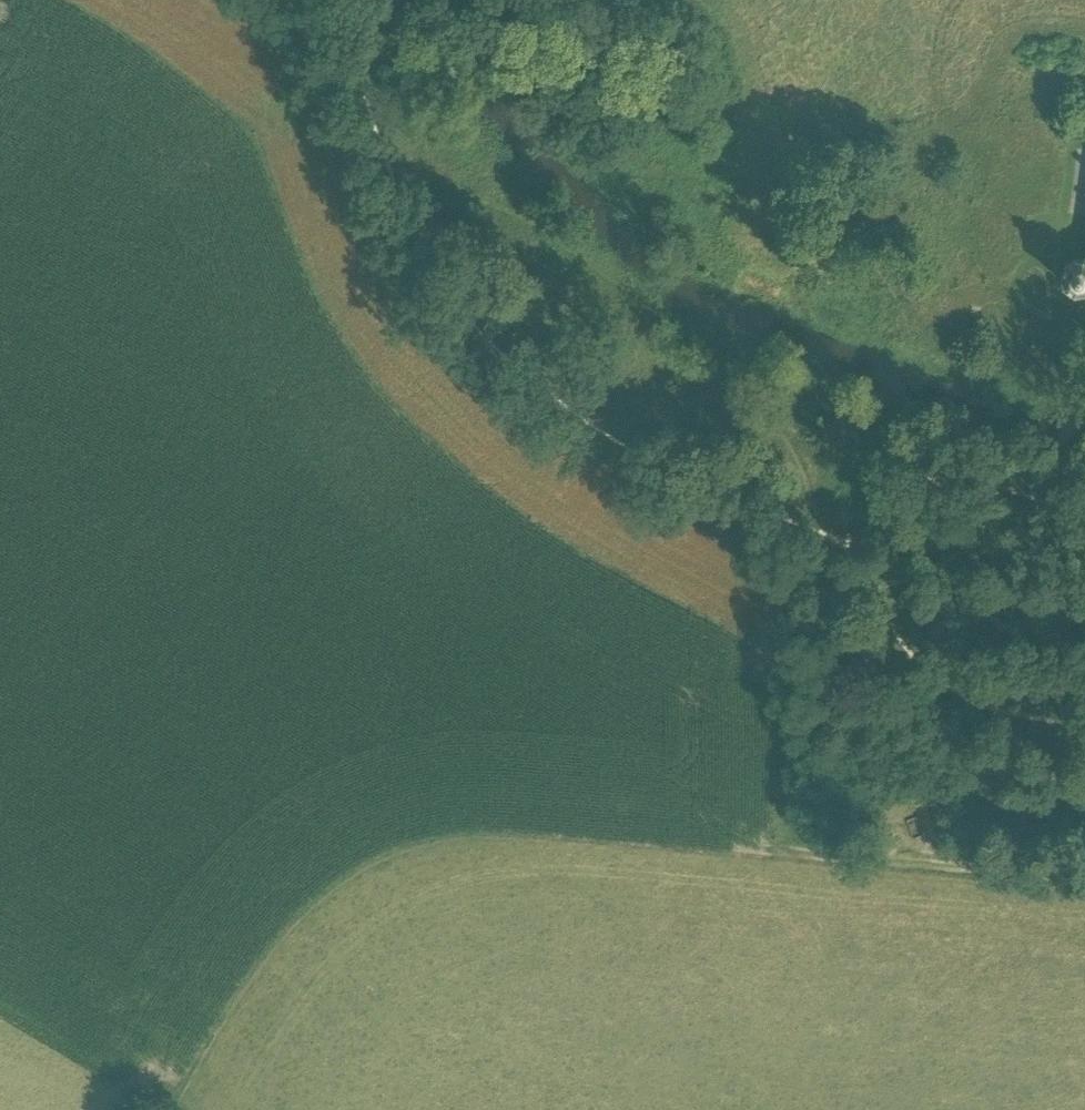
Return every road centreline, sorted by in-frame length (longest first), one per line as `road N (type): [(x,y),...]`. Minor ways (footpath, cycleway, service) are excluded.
road 1 (track): [(874,868),(1084,881)]

